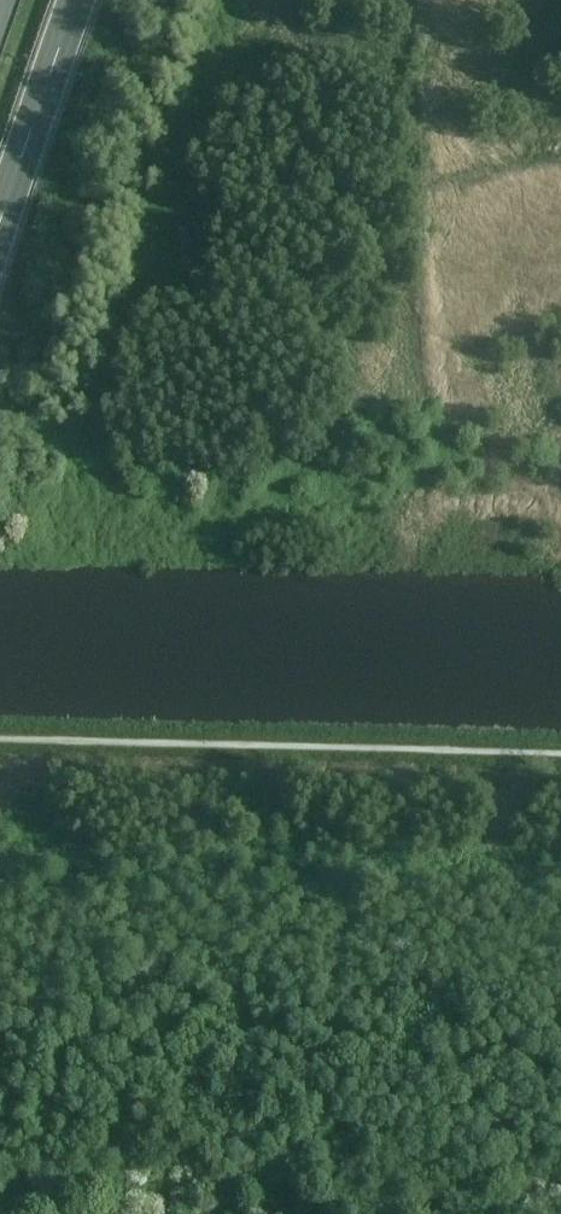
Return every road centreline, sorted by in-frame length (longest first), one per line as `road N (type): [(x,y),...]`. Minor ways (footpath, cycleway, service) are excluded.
road 1 (motorway): [(0,235),(80,0)]

